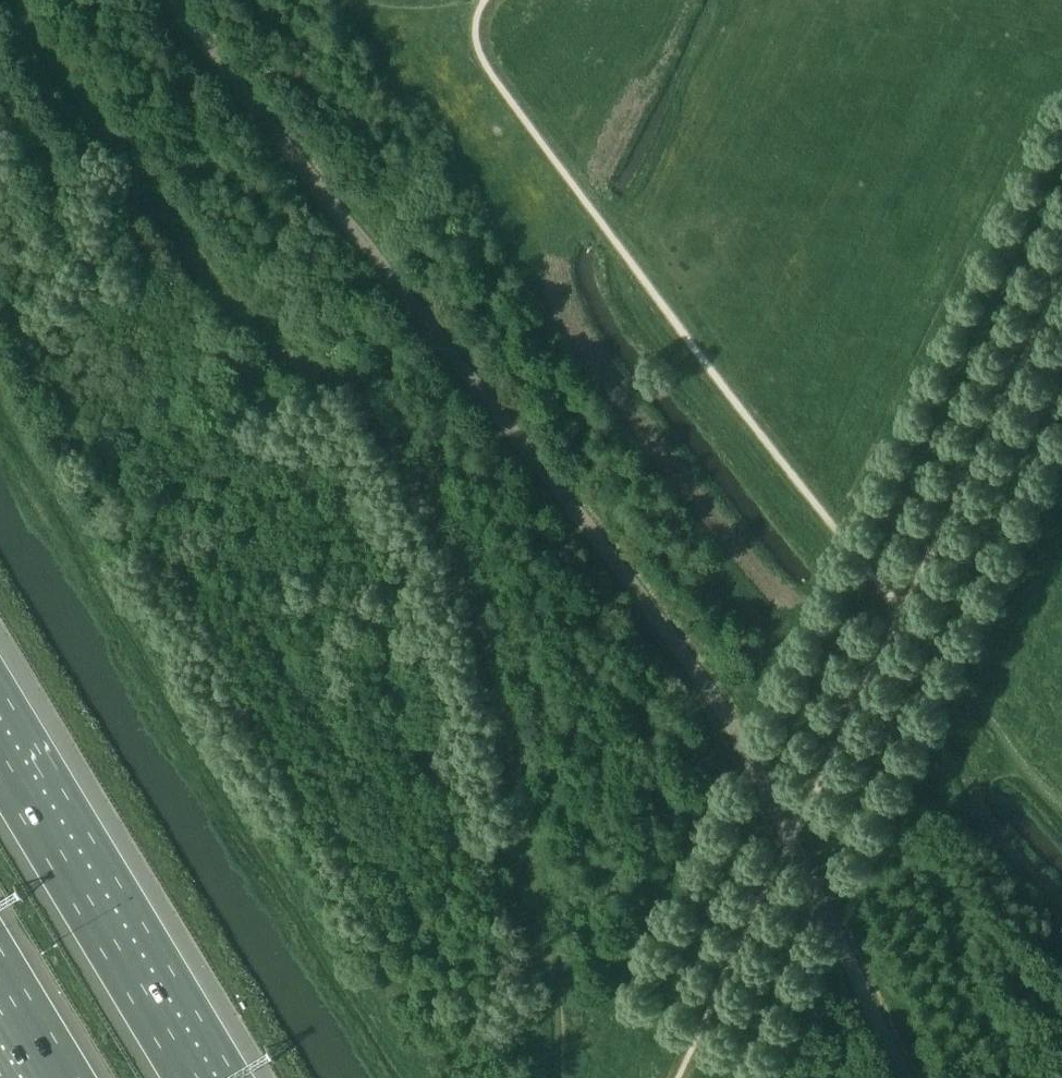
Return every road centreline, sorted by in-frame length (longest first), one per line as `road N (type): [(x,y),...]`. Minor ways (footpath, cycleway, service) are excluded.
road 1 (motorway): [(210,1077),(0,728)]

